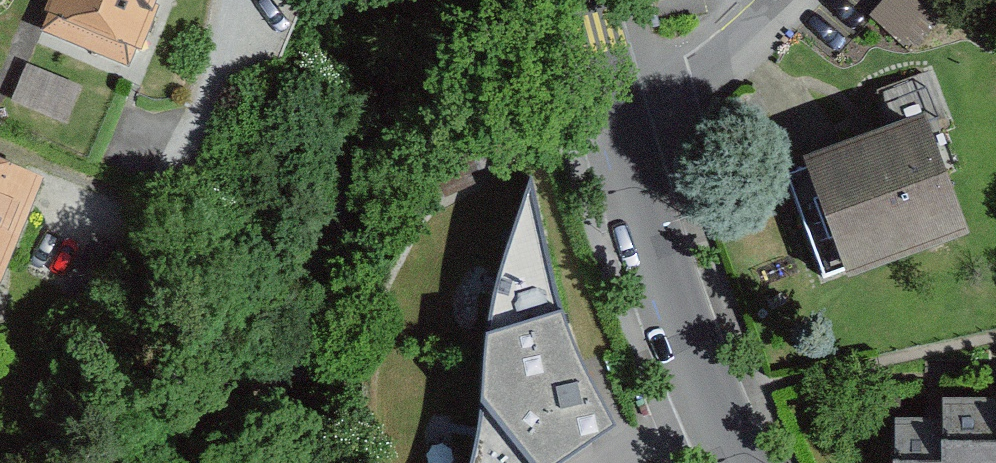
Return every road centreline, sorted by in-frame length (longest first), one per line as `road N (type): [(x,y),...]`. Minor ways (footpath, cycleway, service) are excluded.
road 1 (residential): [(613,114),(670,299),(739,462)]
road 2 (residential): [(613,114),(662,100),(760,31),(790,0)]

